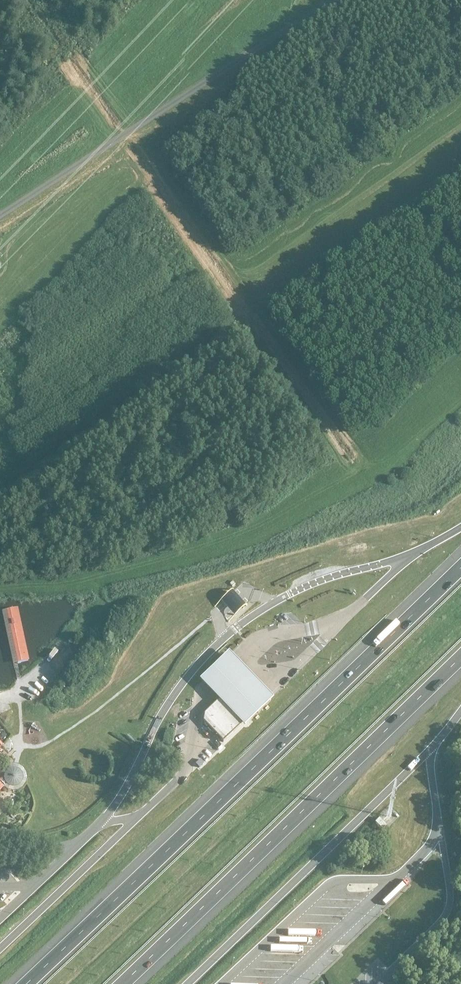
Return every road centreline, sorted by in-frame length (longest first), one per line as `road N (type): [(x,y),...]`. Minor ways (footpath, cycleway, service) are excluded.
road 1 (motorway): [(460,567),(27,983)]
road 2 (motorway): [(122,983),(460,656)]
road 3 (unclassified): [(0,216),(330,0)]
road 4 (track): [(243,323),(116,140)]
road 5 (track): [(220,258),(131,130)]

